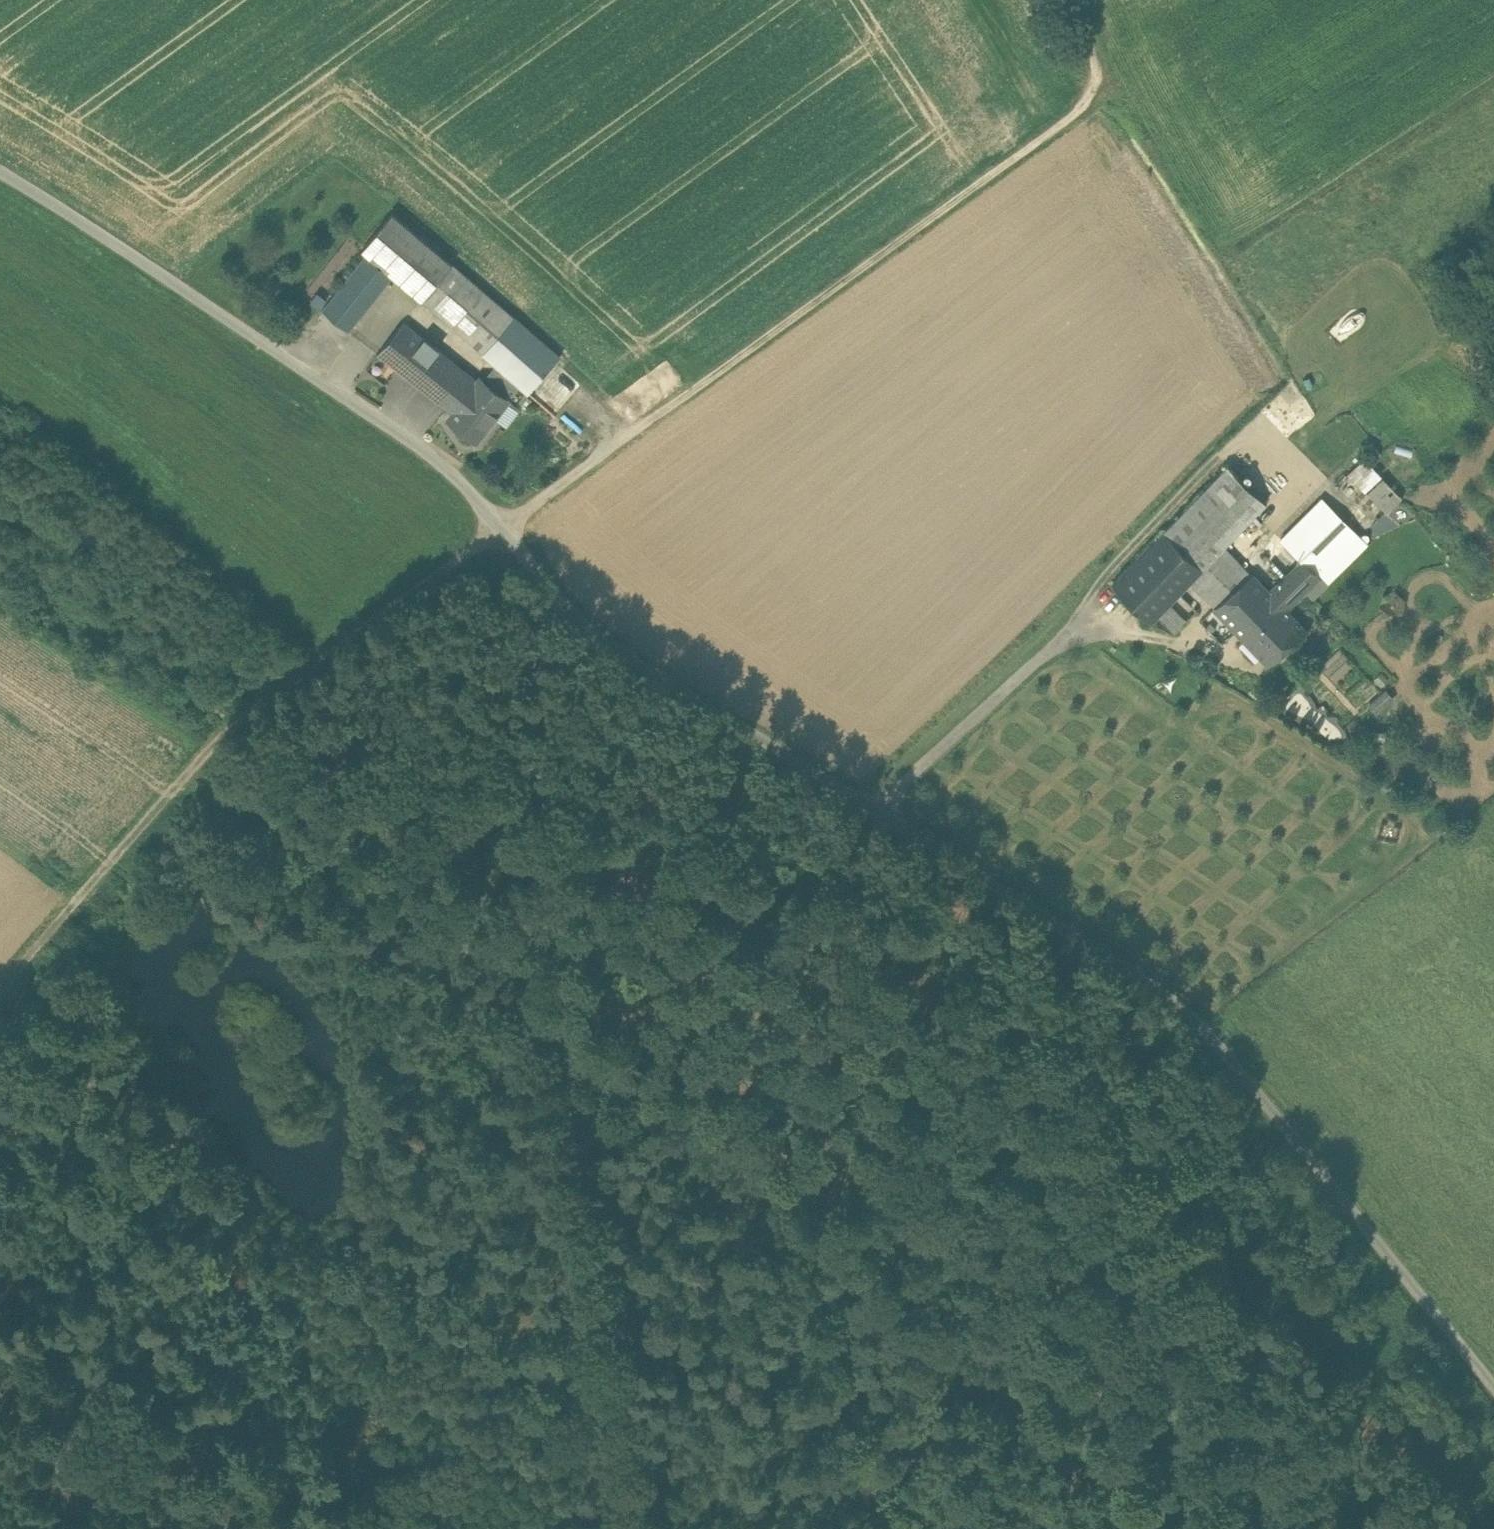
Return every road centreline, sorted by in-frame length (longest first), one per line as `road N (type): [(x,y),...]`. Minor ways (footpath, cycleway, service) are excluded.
road 1 (unclassified): [(1493,1382),(1176,998),(599,639),(459,479),(0,173)]
road 2 (track): [(1071,0),(1101,70),(1088,101),(619,438)]
road 3 (track): [(1493,792),(1197,1017)]

